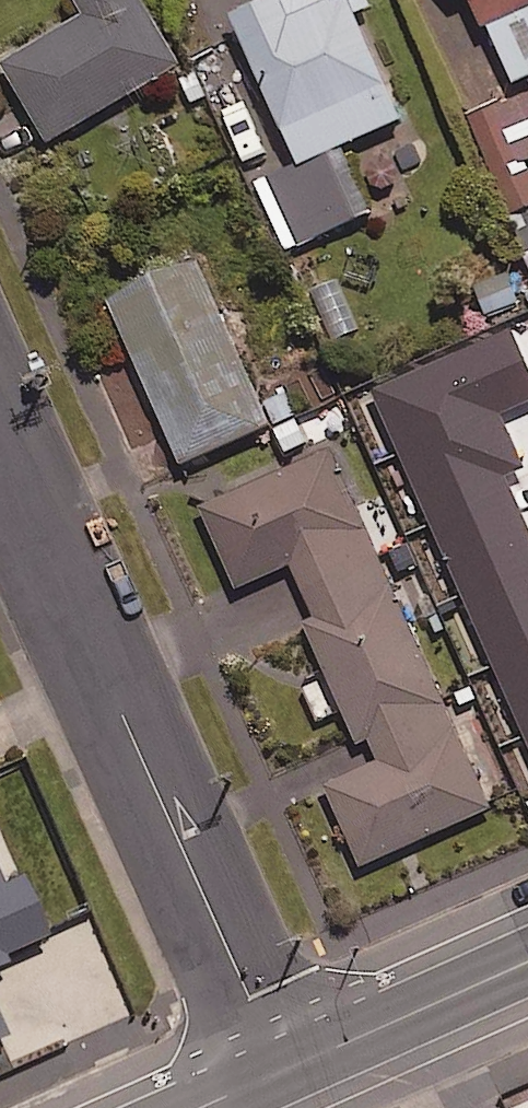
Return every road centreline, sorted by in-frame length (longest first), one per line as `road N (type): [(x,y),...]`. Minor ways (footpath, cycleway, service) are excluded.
road 1 (residential): [(0,438),(282,1071)]
road 2 (secondary): [(527,962),(282,1071)]

